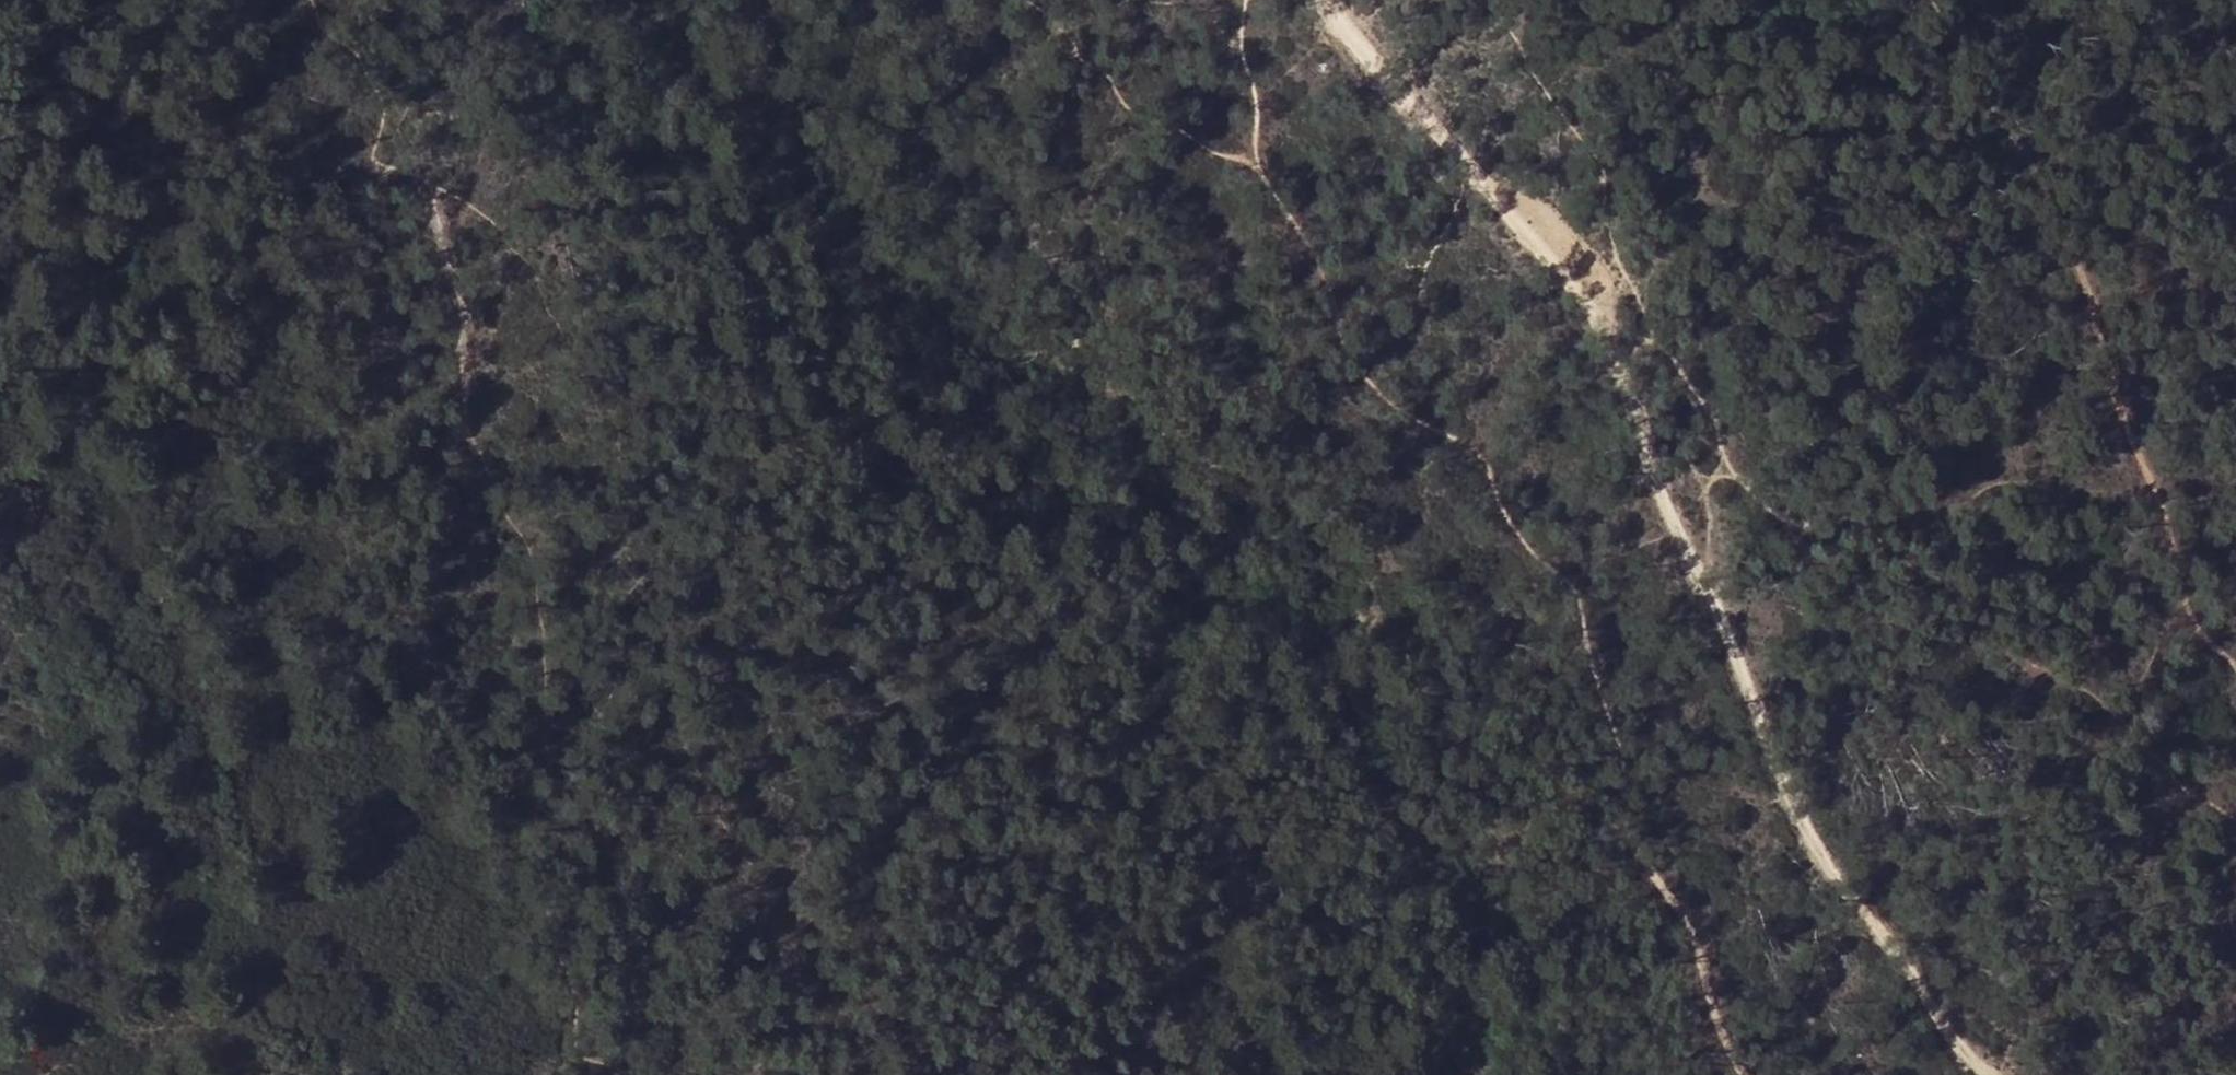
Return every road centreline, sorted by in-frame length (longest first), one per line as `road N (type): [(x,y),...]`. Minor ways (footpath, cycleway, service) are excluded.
road 1 (track): [(1331,0),(1468,168),(1609,314),(1666,507),(1791,790),(1928,994),(1984,1059),(2009,1074)]

